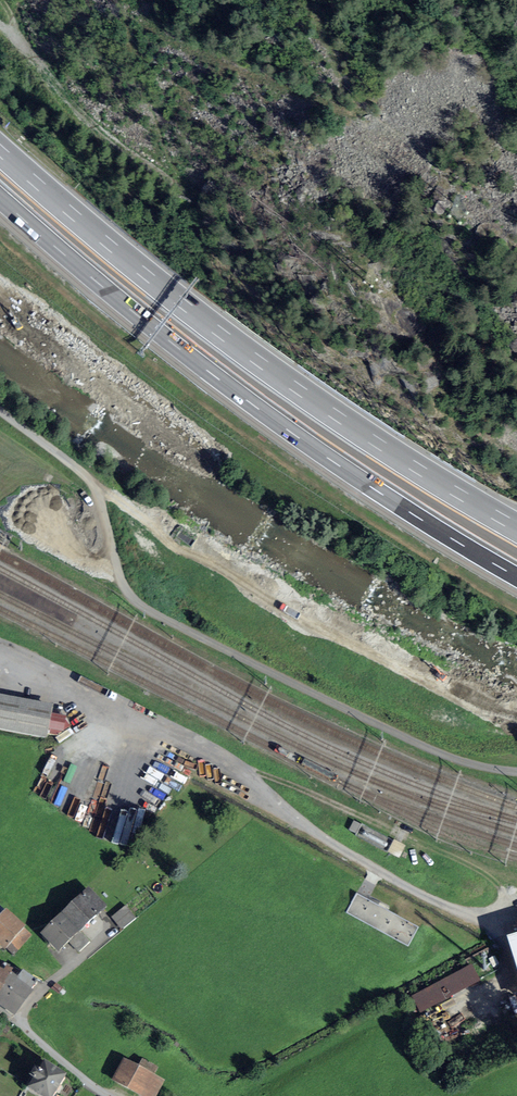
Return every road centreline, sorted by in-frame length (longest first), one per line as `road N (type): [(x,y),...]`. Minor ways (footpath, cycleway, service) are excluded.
road 1 (motorway): [(0,193),(211,375),(516,578)]
road 2 (motorway): [(516,527),(239,347),(0,143)]
road 3 (track): [(496,917),(395,885),(238,768),(23,662)]
road 4 (residential): [(112,1095),(0,1015)]

